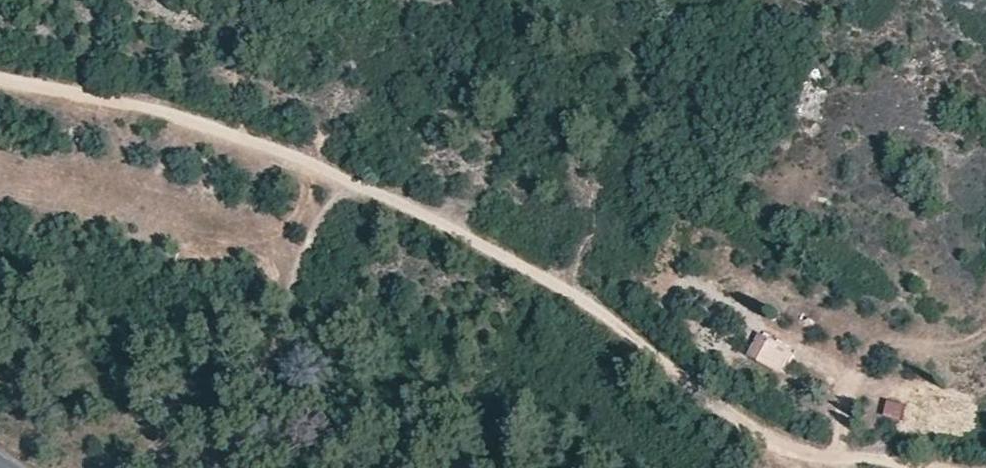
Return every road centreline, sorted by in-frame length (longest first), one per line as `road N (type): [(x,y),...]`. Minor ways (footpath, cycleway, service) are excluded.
road 1 (track): [(0,81),(212,128),(386,203),(552,286),(800,461),(891,459),(928,467)]

